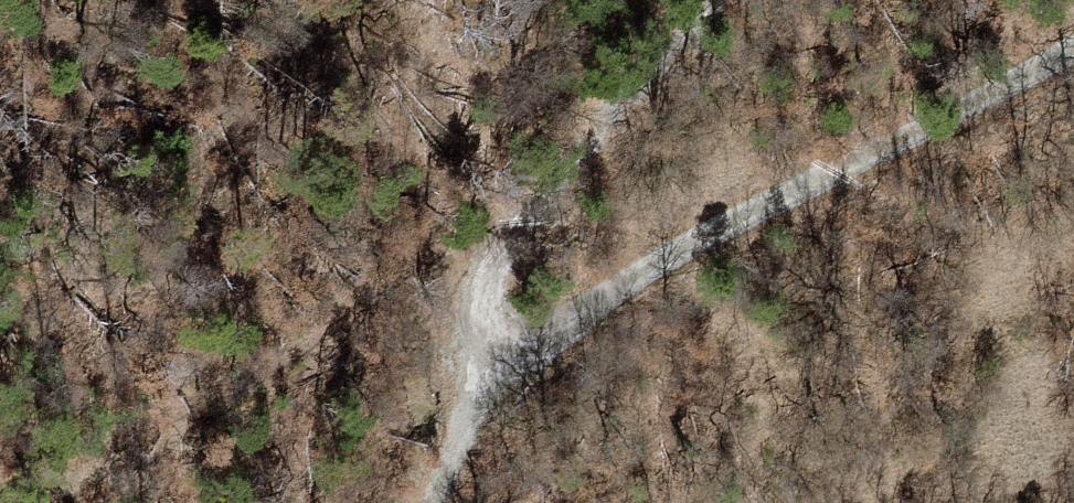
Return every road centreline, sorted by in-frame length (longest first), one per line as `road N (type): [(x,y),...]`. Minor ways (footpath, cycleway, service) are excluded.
road 1 (unclassified): [(495,353),(1073,43)]
road 2 (track): [(680,0),(584,124),(522,238),(495,353)]
road 3 (track): [(436,502),(495,353)]

